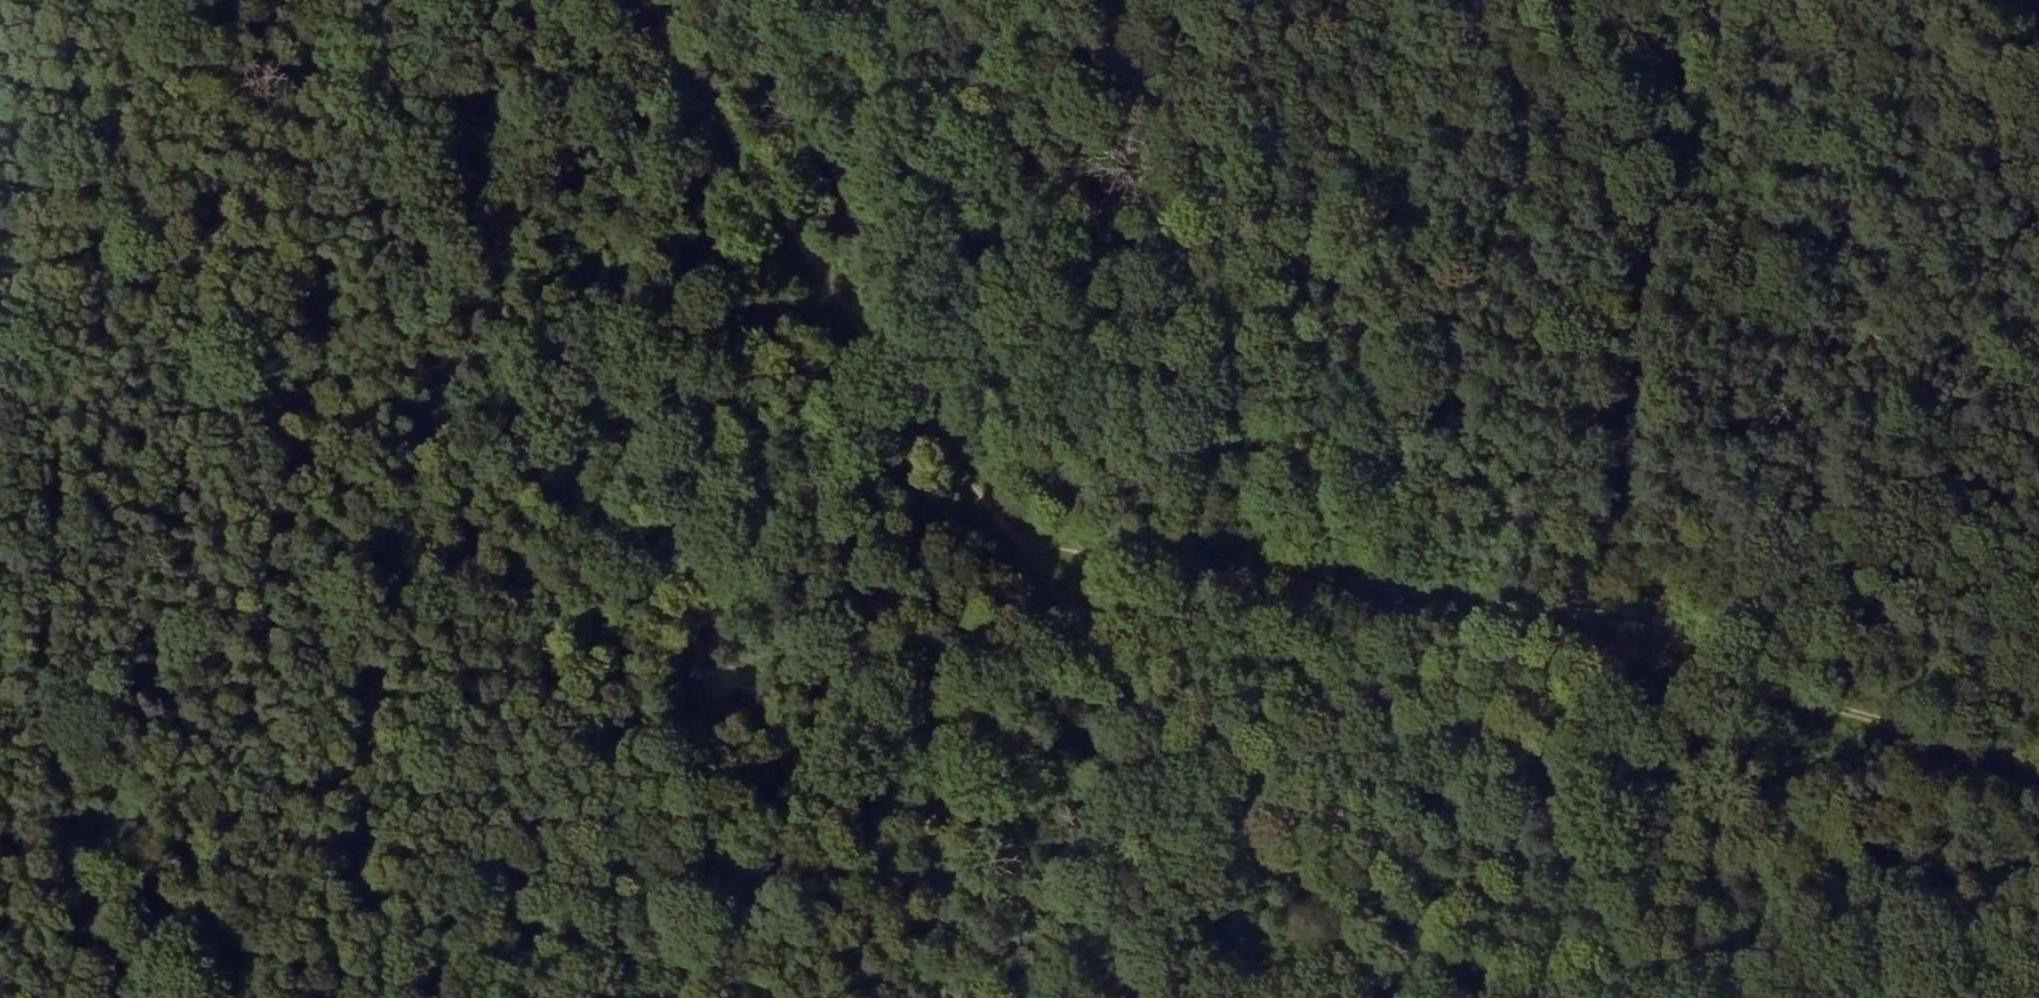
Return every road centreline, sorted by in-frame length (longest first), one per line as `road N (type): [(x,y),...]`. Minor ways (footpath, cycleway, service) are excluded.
road 1 (track): [(660,0),(729,133),(989,507),(1062,559),(1203,750),(1447,997)]
road 2 (track): [(1018,526),(1596,639),(2038,772)]

